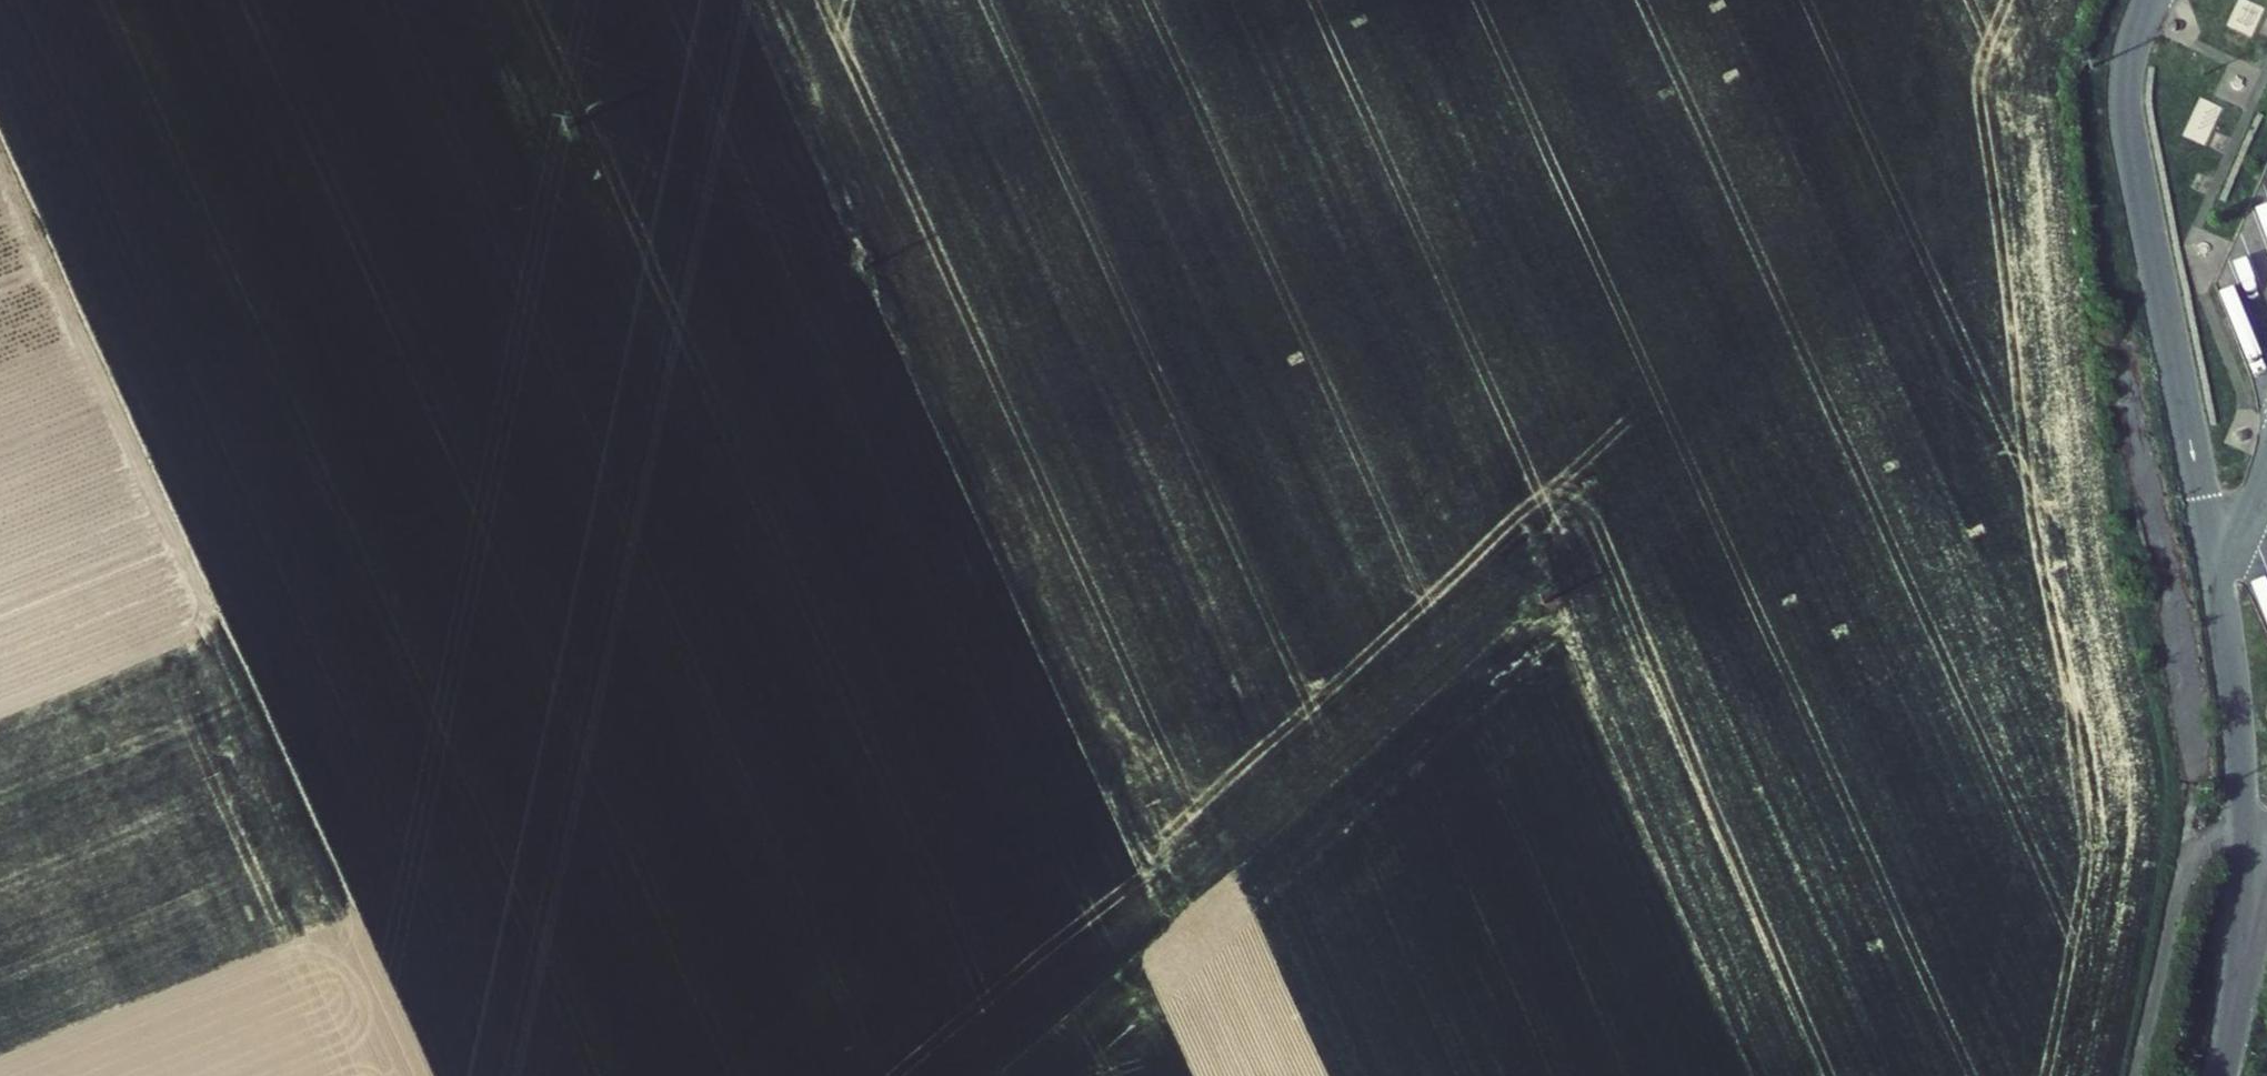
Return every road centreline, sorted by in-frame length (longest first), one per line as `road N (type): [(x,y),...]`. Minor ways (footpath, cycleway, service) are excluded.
road 1 (track): [(2137,1075),(2194,820),(2126,358)]

